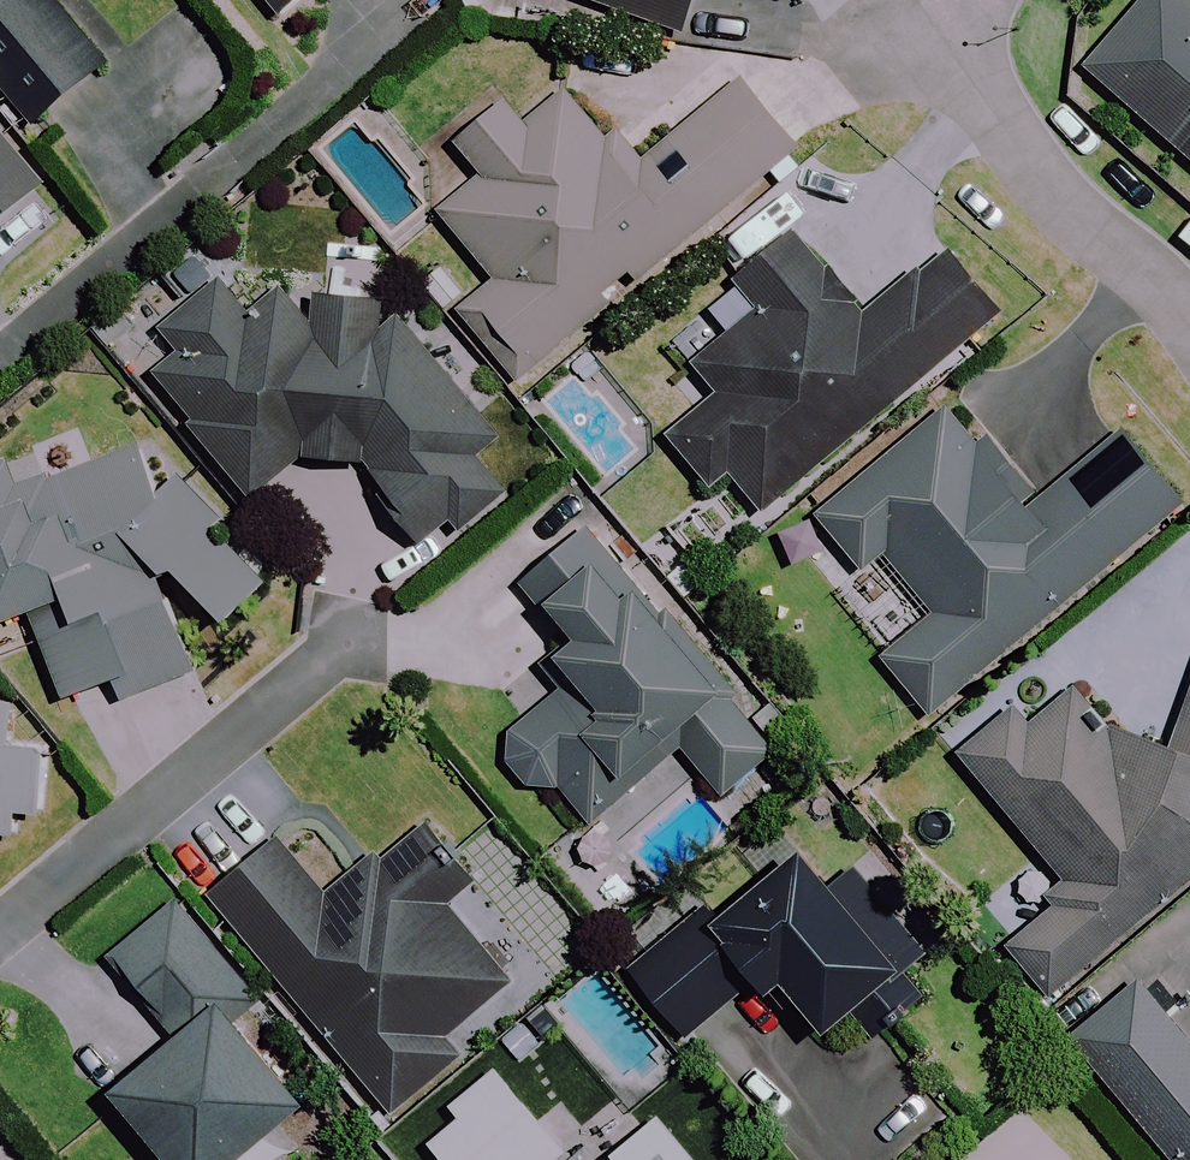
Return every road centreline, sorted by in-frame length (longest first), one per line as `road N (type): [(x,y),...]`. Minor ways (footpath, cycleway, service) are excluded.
road 1 (residential): [(1189,346),(1066,236),(897,44)]

